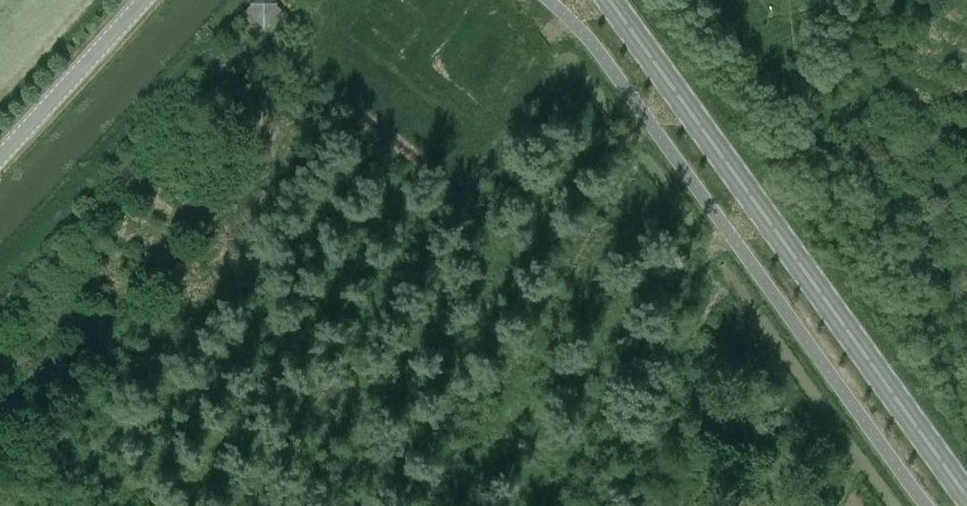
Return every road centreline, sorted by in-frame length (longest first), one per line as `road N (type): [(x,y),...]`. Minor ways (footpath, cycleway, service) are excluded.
road 1 (secondary): [(966,505),(608,0)]
road 2 (unclassified): [(152,0),(0,176)]

